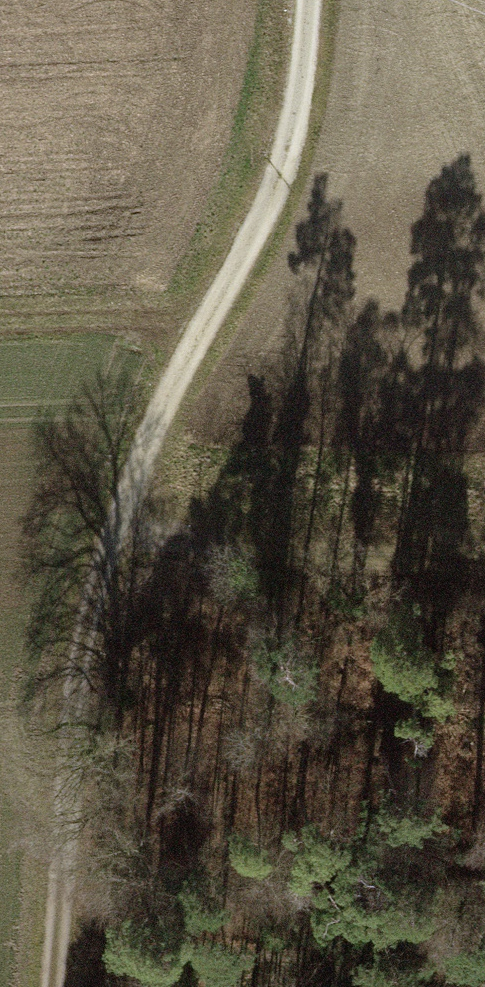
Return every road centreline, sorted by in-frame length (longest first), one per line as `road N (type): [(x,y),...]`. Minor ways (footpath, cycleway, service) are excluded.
road 1 (track): [(314,0),(285,170),(79,585),(57,986)]
road 2 (track): [(116,504),(212,557),(484,627)]
road 3 (track): [(0,325),(211,316)]

